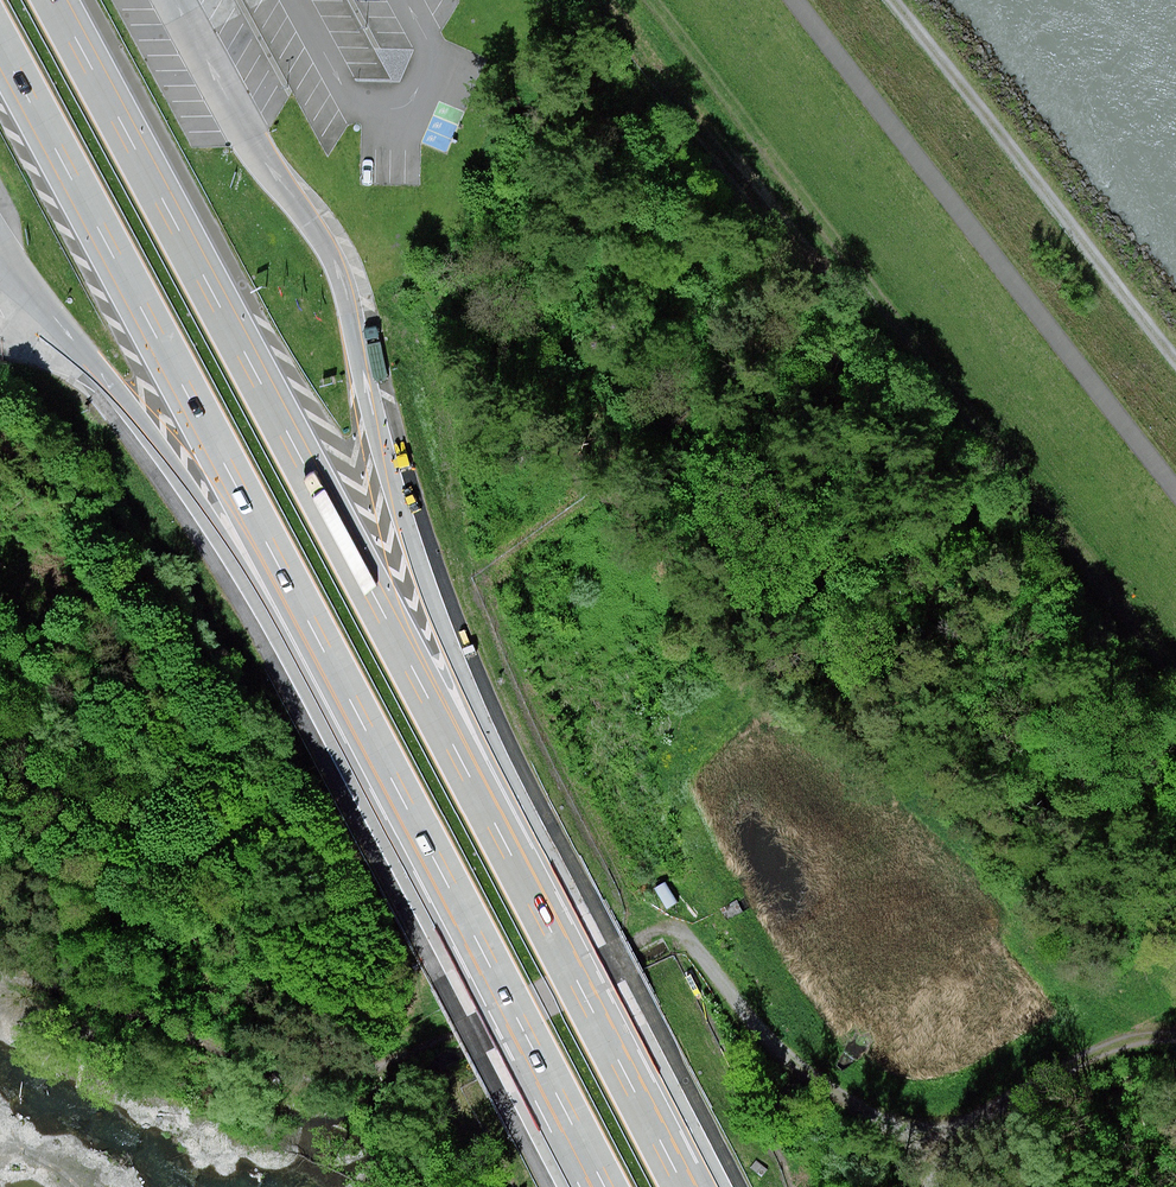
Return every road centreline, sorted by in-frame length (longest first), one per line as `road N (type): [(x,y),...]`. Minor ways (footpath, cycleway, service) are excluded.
road 1 (motorway): [(534,902),(54,0)]
road 2 (motorway): [(0,47),(390,778)]
road 3 (track): [(796,0),(1175,489)]
road 4 (track): [(439,1045),(673,922),(886,1186)]
road 5 (motorway): [(534,902),(525,811),(429,590),(365,379)]
road 6 (motorway): [(115,393),(235,562),(324,721),(390,778)]
road 7 (track): [(439,1045),(389,1073),(298,1074),(0,971)]
road 8 (motorway): [(390,778),(604,1186)]
road 9 (track): [(896,0),(1175,347)]
road 10 (motorway): [(682,1186),(534,902)]
road 11 (track): [(941,1186),(1118,1049),(1175,1040)]

